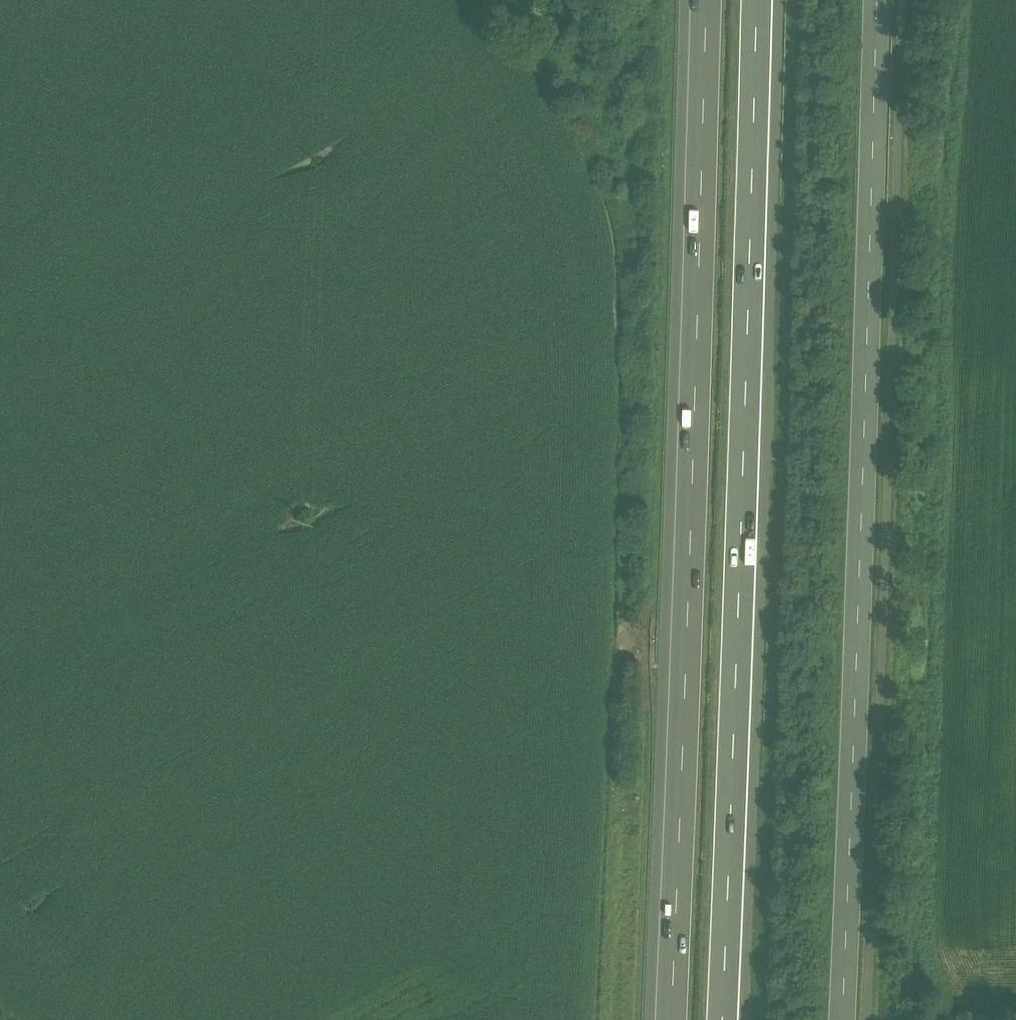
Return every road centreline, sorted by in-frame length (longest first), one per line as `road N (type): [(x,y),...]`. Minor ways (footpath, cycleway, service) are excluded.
road 1 (secondary): [(876,0),(841,1019)]
road 2 (motorway): [(732,1019),(766,0)]
road 3 (motorway): [(697,0),(664,1019)]

